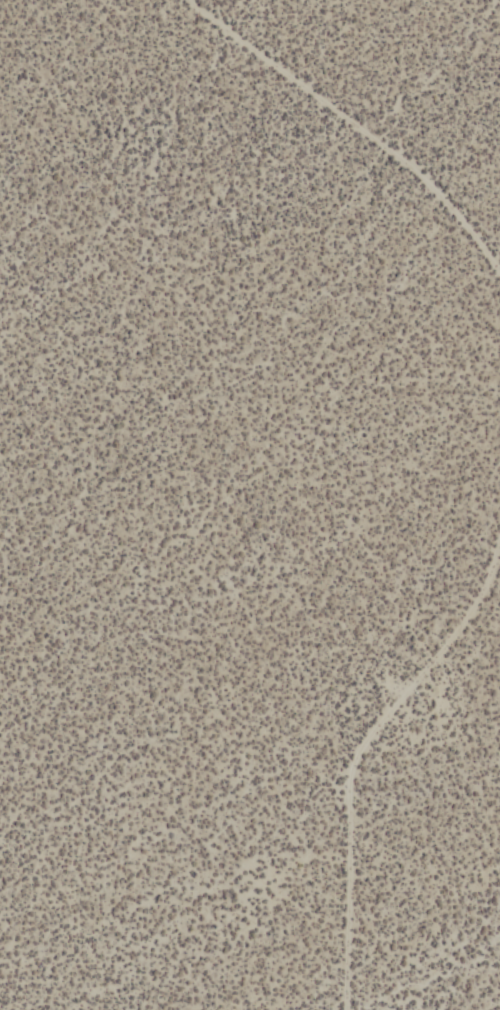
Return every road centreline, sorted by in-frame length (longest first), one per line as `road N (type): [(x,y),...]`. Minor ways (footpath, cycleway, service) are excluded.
road 1 (track): [(499,562),(473,615),(375,734),(358,767),(353,1009)]
road 2 (track): [(499,266),(417,162),(199,0)]

